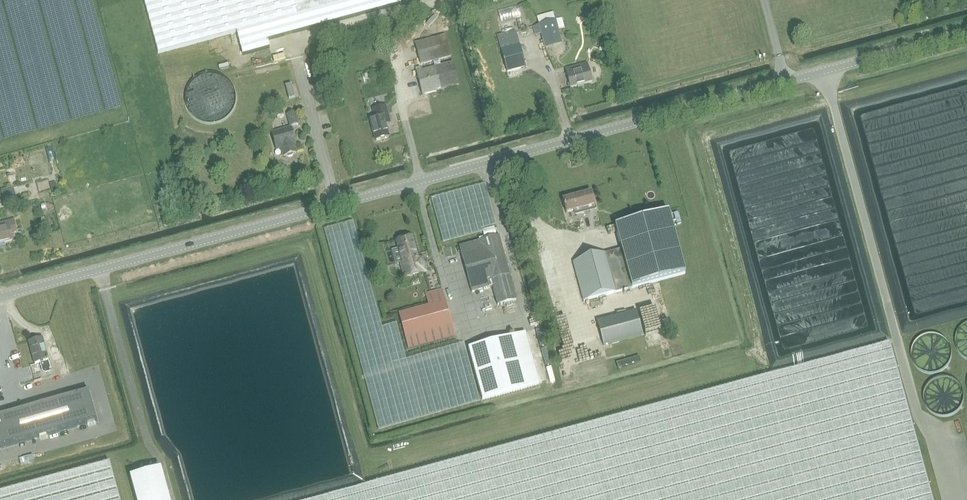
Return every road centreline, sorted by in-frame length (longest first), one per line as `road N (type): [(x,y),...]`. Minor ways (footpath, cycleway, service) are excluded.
road 1 (unclassified): [(0,297),(824,71)]
road 2 (unclassified): [(824,71),(917,414),(933,430),(952,499)]
road 3 (unclassified): [(824,71),(966,32)]

